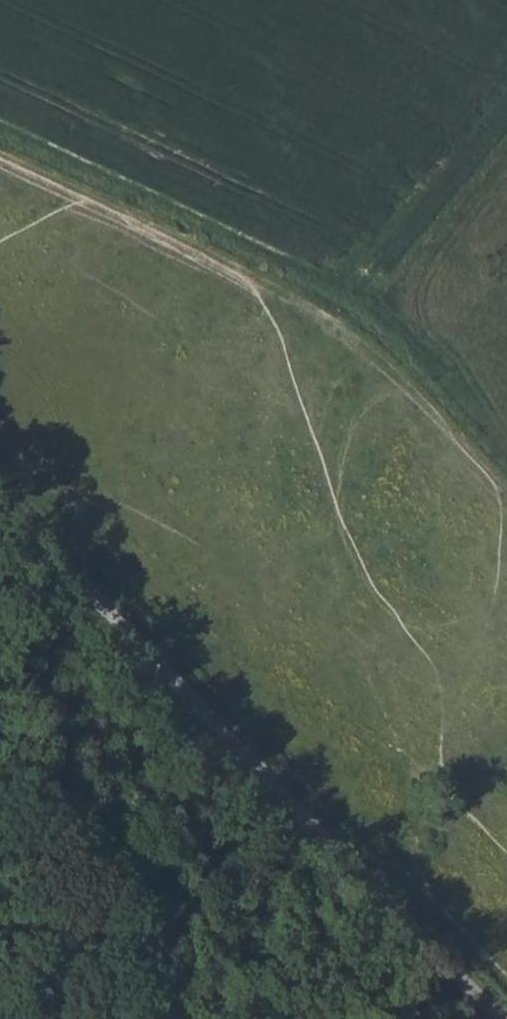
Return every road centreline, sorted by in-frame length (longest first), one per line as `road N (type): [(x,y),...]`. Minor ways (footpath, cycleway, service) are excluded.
road 1 (unclassified): [(0,500),(503,1018)]

